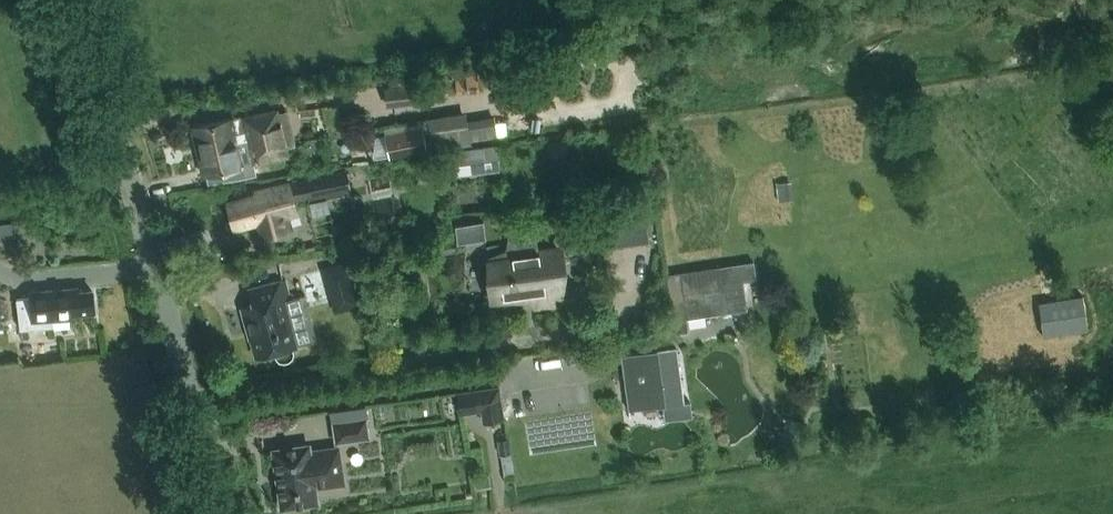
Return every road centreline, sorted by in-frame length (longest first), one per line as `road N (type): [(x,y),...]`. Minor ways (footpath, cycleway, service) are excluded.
road 1 (unclassified): [(219,513),(77,0)]

